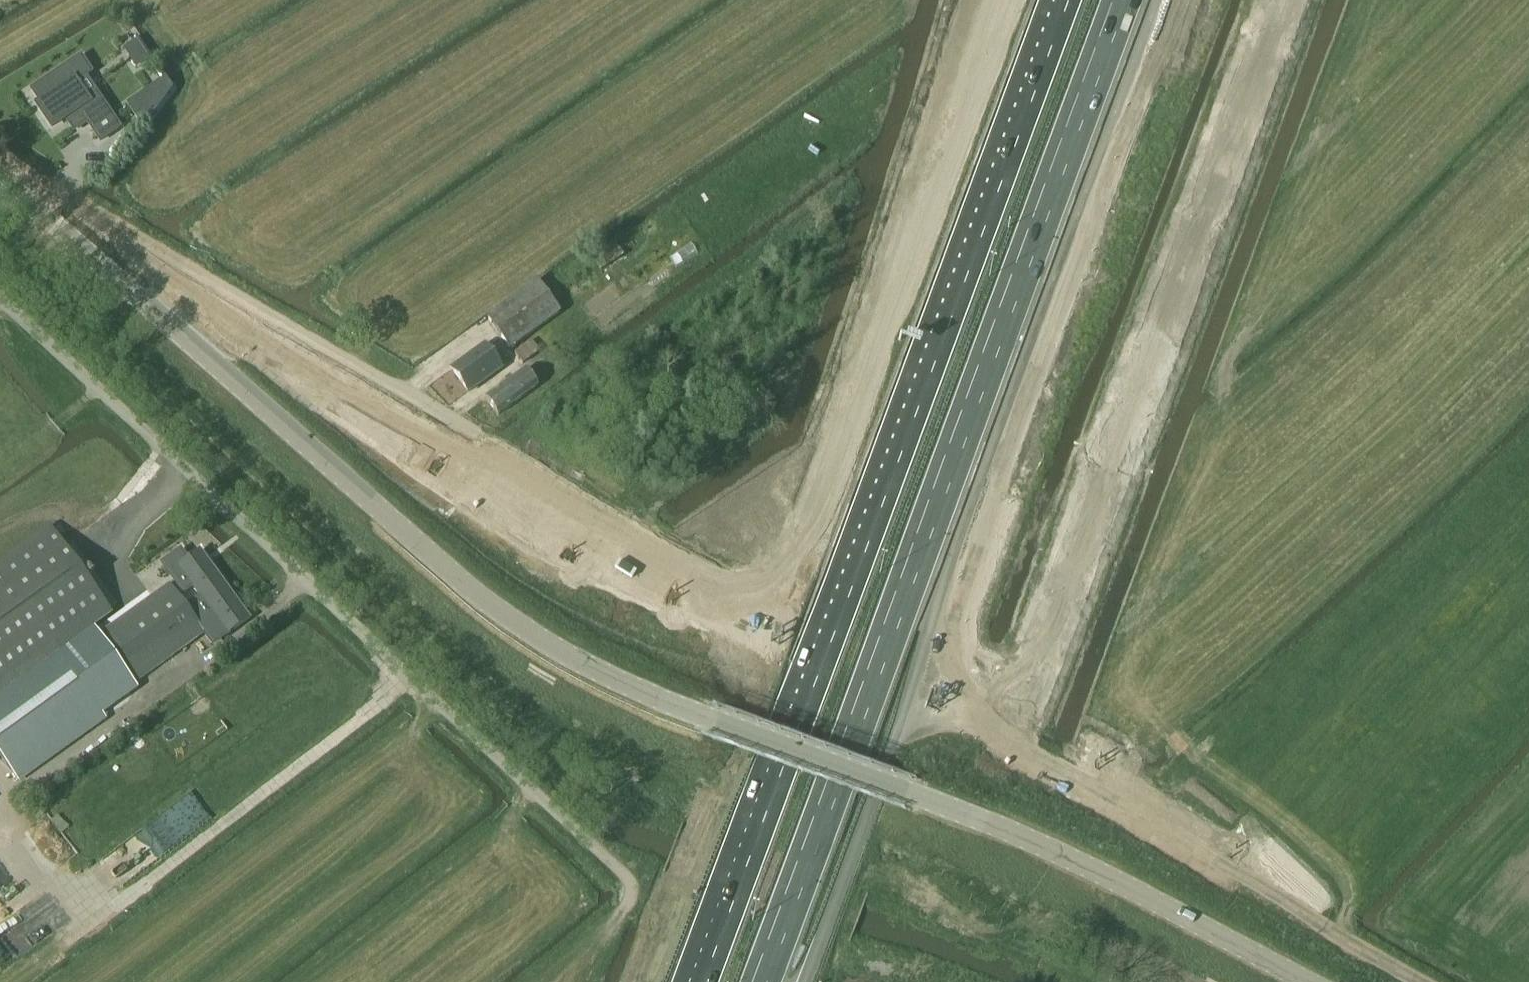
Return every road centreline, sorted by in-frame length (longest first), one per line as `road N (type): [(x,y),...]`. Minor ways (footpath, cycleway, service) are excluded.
road 1 (unclassified): [(1308,981),(1052,850),(636,692),(554,653),(458,580),(20,191)]
road 2 (motorway): [(1067,0),(705,981)]
road 3 (motorway): [(760,981),(1094,74)]
road 4 (residential): [(626,876),(0,295)]
road 5 (tertiary): [(1009,753),(1296,0)]
road 6 (unclassified): [(479,436),(85,204),(20,191)]
road 7 (tertiary): [(1009,753),(927,981)]

